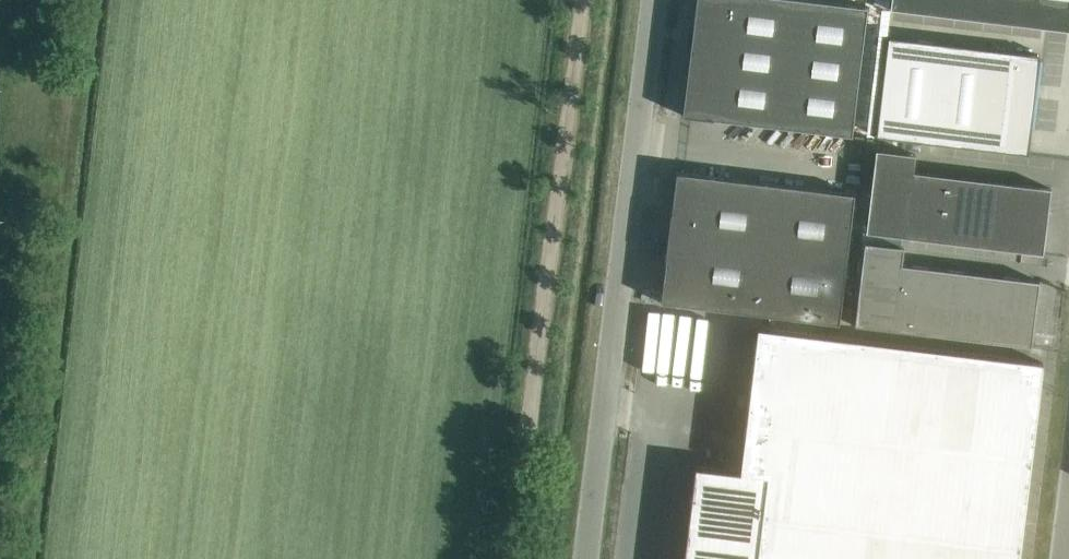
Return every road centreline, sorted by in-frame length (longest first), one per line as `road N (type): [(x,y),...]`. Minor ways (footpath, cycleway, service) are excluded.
road 1 (track): [(581,0),(511,558)]
road 2 (unclassified): [(586,558),(654,0)]

